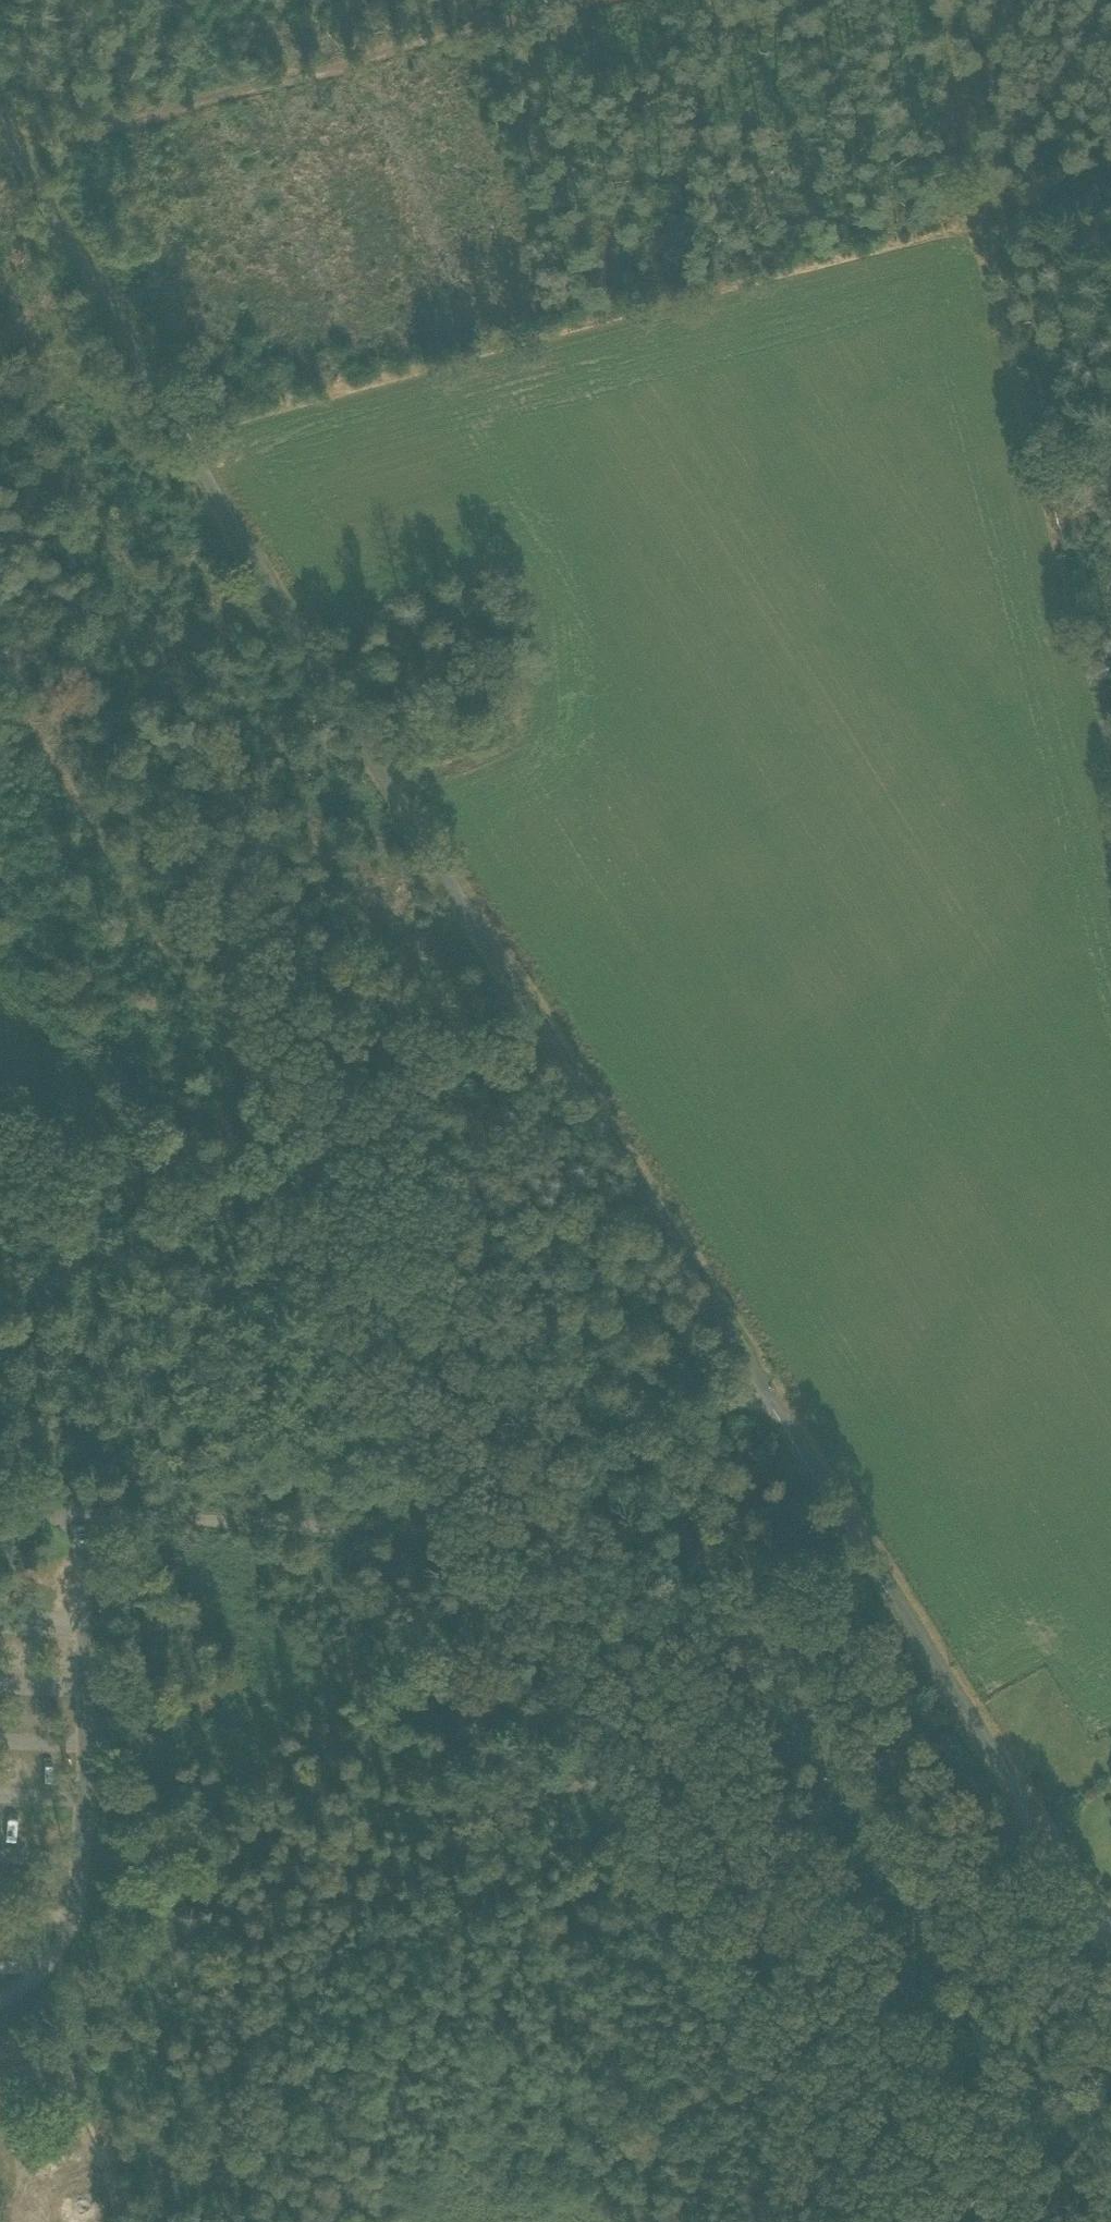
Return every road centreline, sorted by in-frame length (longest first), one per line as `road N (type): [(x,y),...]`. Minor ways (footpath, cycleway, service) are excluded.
road 1 (unclassified): [(0,126),(183,442),(762,1383)]
road 2 (track): [(951,2221),(523,1528)]
road 3 (unclassified): [(762,1383),(523,1528),(465,1534),(0,1509)]
road 4 (unclassified): [(1110,1940),(762,1383)]
road 5 (track): [(16,155),(612,0)]
road 6 (track): [(18,1511),(22,1426),(81,1130)]
road 7 (track): [(942,0),(999,220),(962,243)]

